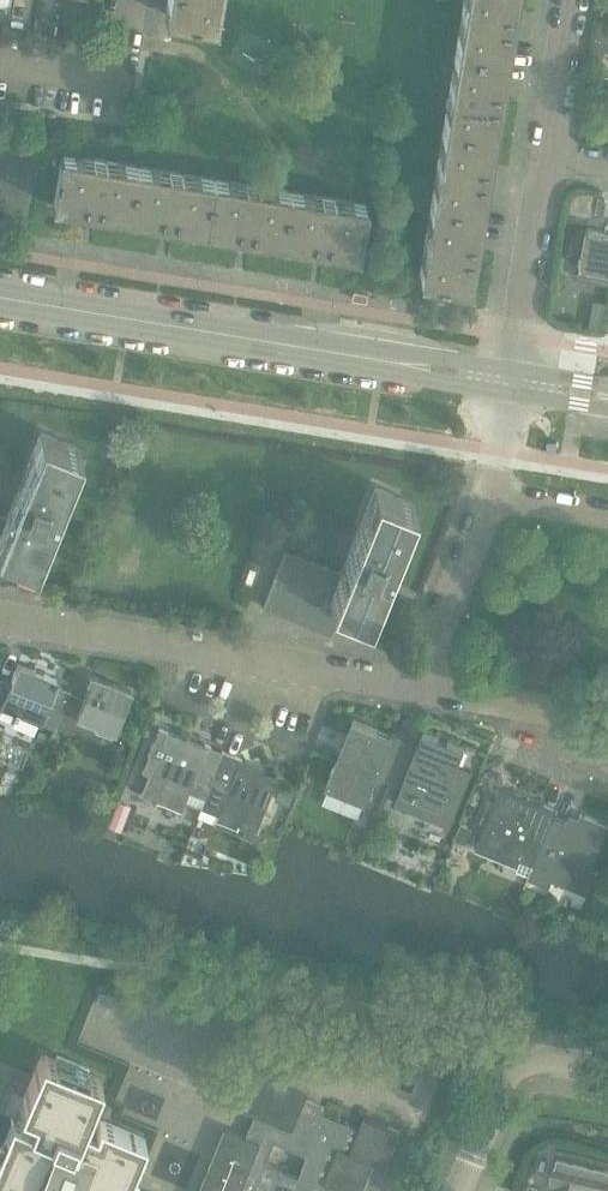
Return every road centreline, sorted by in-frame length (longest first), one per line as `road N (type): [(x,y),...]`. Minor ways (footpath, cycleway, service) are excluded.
road 1 (tertiary): [(511,383),(0,297)]
road 2 (residential): [(0,617),(415,687)]
road 3 (residential): [(511,383),(548,157)]
road 4 (residential): [(415,687),(492,496)]
road 5 (residential): [(132,0),(118,84),(0,63)]
road 6 (residential): [(415,687),(607,718)]
road 7 (residential): [(548,157),(573,0)]
road 8 (residential): [(517,1056),(462,1190)]

